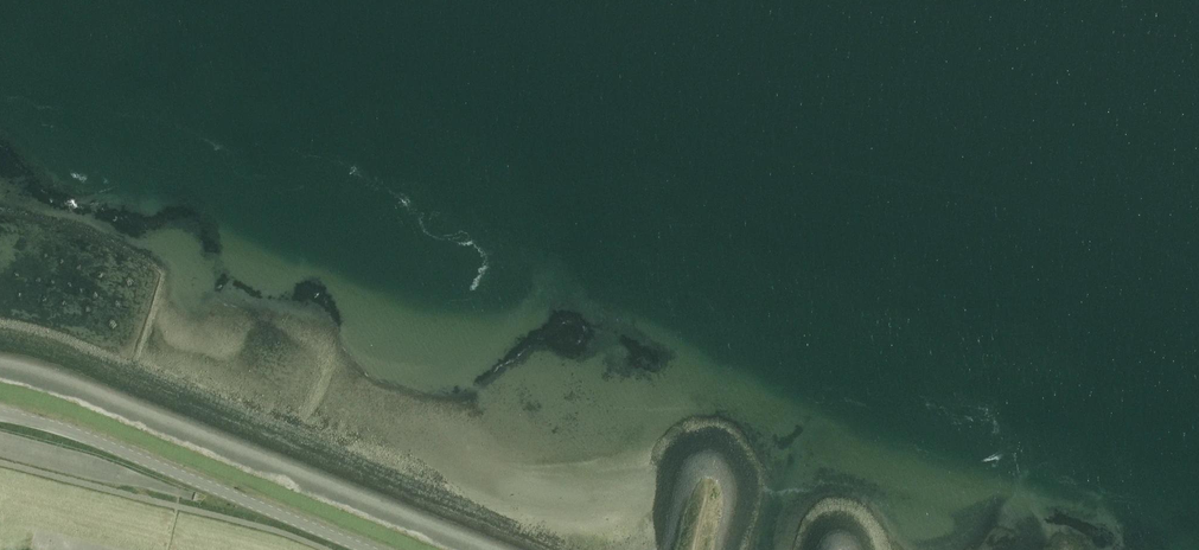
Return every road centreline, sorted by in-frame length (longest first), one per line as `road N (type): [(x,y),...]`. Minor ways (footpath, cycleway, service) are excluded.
road 1 (tertiary): [(369,549),(0,416)]

